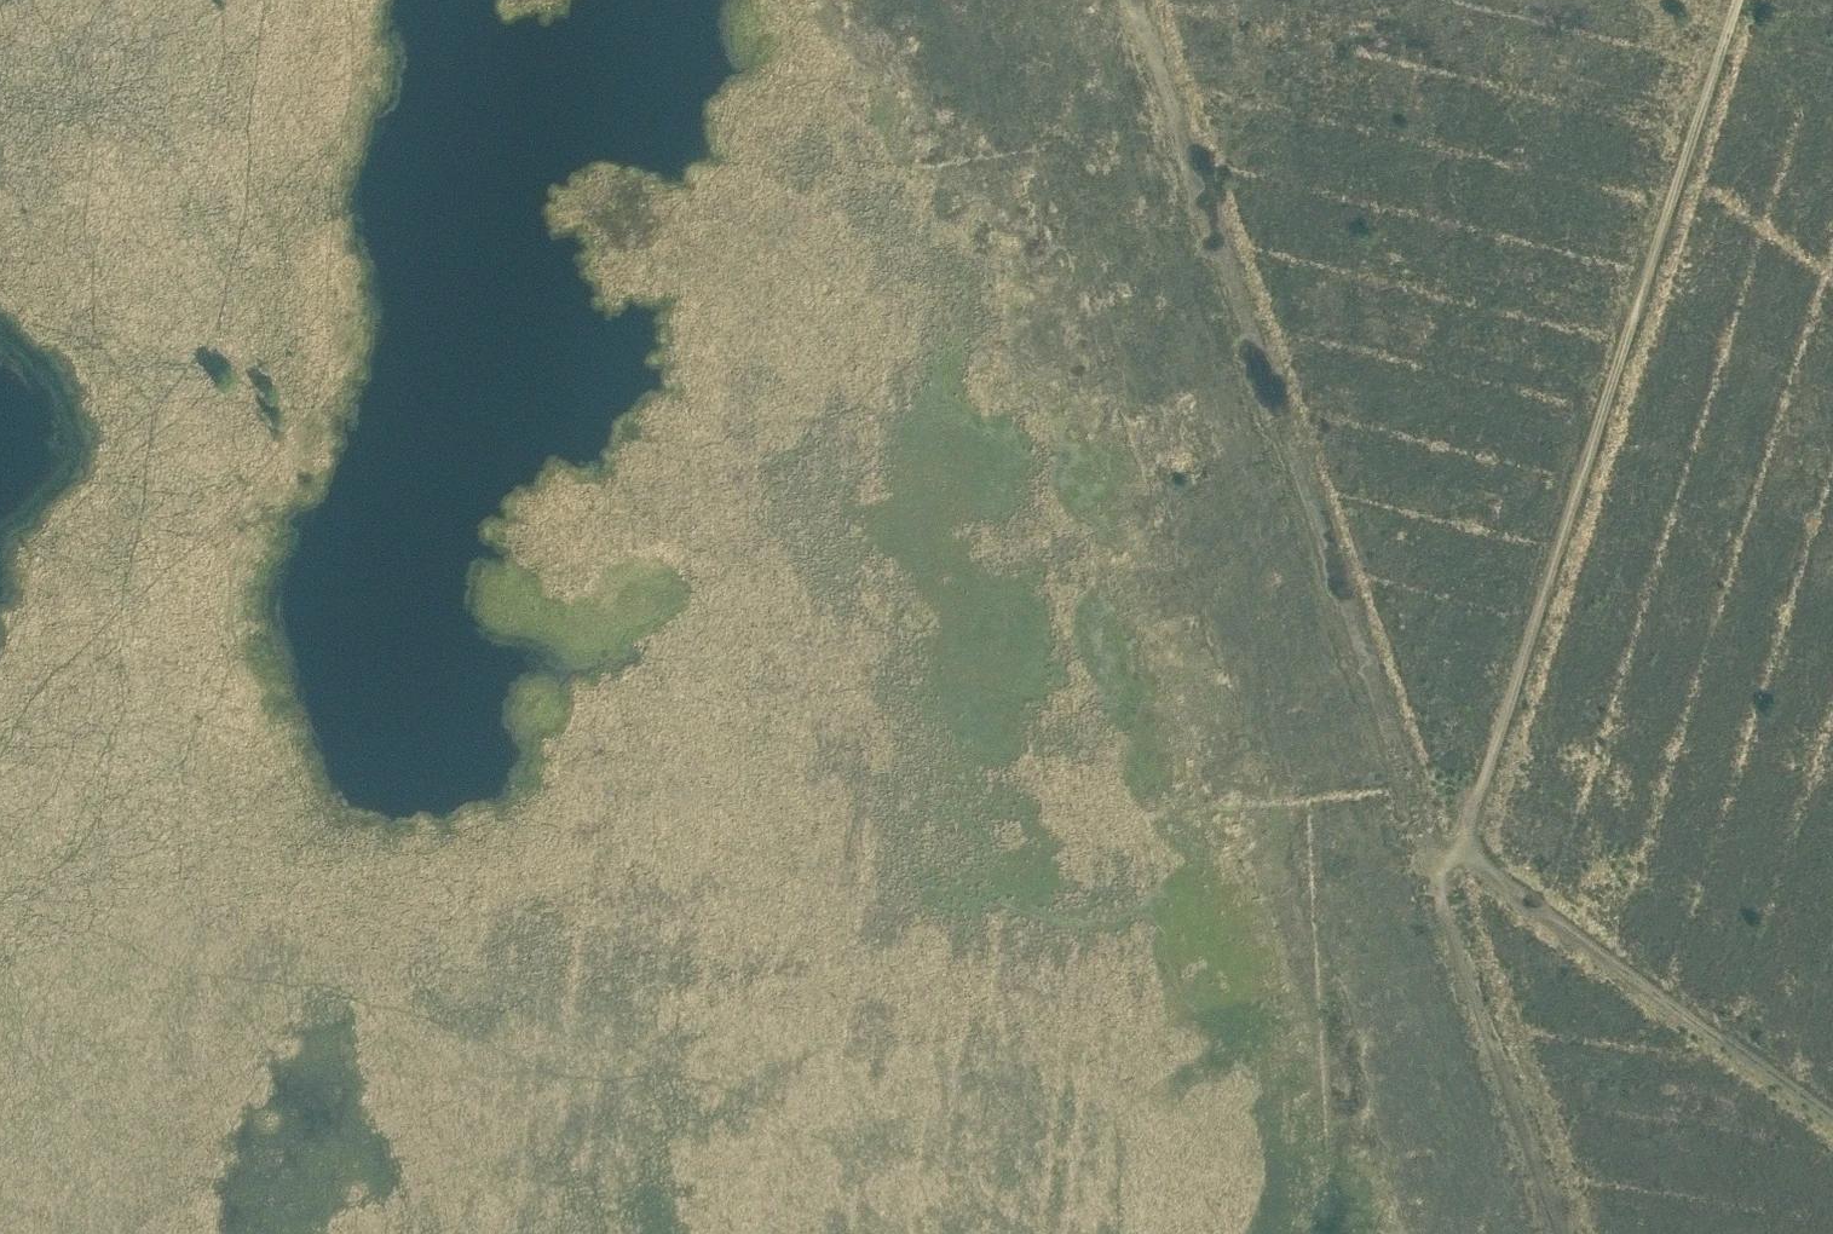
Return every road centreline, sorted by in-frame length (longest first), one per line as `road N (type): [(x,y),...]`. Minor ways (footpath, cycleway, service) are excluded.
road 1 (track): [(1737,0),(1461,848),(1437,866),(1558,1233)]
road 2 (track): [(1461,848),(1832,1115)]

